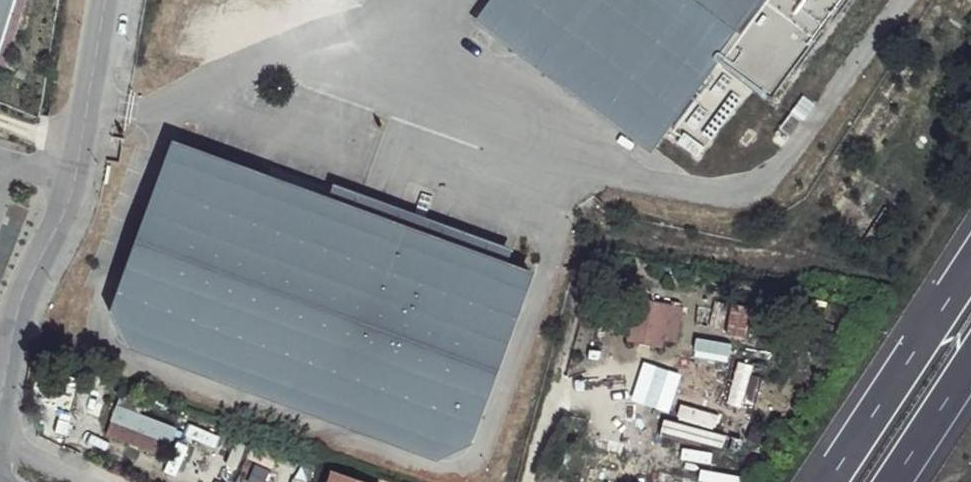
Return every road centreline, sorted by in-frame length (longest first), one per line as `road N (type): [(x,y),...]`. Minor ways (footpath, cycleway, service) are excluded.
road 1 (unclassified): [(115,0),(63,209),(0,368)]
road 2 (motorway): [(970,266),(830,481)]
road 3 (motorway): [(900,481),(970,369)]

